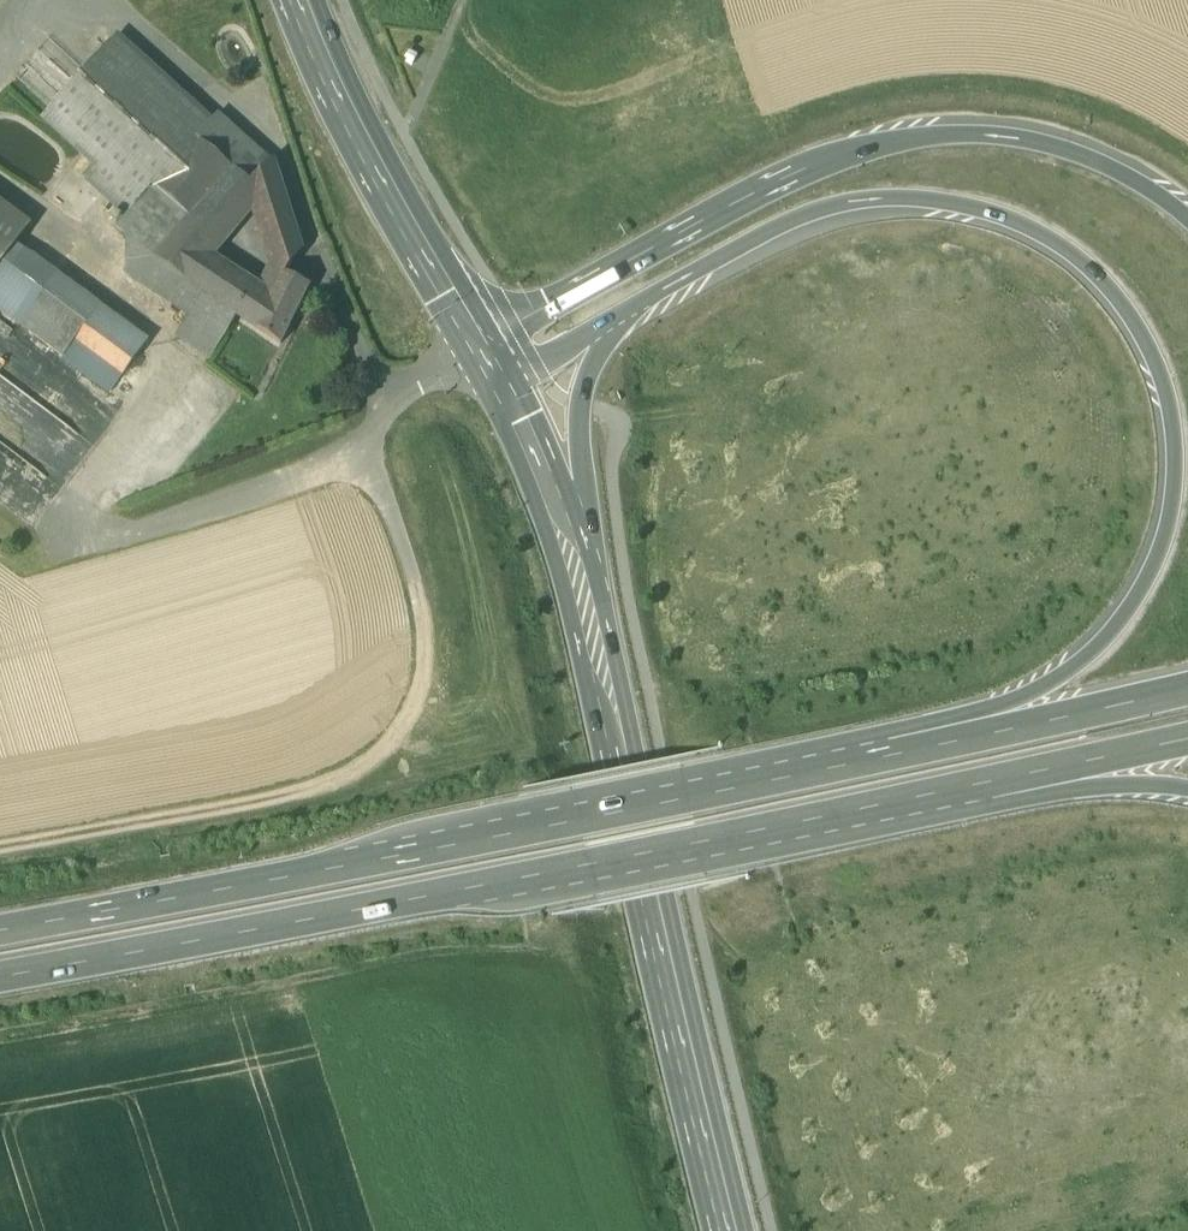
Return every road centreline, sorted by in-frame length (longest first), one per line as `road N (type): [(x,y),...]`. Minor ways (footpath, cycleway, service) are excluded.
road 1 (trunk): [(623,314),(813,215),(926,200),(1001,215),(1069,249),(1139,328),(1163,386),(1174,454),(1168,527),(1143,590),(1121,623),(1060,681),(872,763)]
road 2 (trunk): [(0,981),(589,875),(942,798)]
road 3 (trunk): [(872,763),(0,933)]
road 4 (motorway): [(1187,215),(1142,181),(1069,146),(1010,134),(911,136),(800,170),(479,338)]
road 5 (track): [(367,454),(415,576),(427,658),(415,706),(369,764),(317,789),(0,851)]
road 6 (primary): [(727,1230),(572,560)]
road 7 (track): [(55,517),(89,534),(211,506),(367,454),(381,396),(487,353)]
road 8 (primary): [(479,338),(376,166),(304,0)]
road 9 (trunk): [(1187,691),(872,763)]
road 10 (trunk): [(572,560),(579,404),(593,359),(623,314)]
road 11 (motorway): [(942,798),(1187,742)]
road 12 (trunk): [(942,798),(1128,787),(1187,792)]
road 13 (primary): [(572,560),(521,420),(487,353)]
road 14 (trunk): [(487,353),(536,360),(623,314)]

